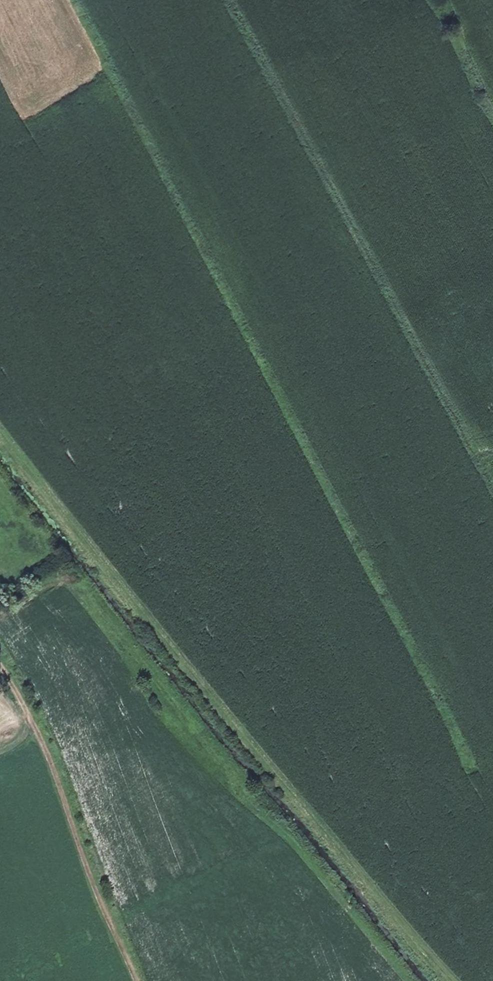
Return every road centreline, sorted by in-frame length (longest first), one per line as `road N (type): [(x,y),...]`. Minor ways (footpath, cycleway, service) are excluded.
road 1 (track): [(137,980),(39,730),(0,666)]

